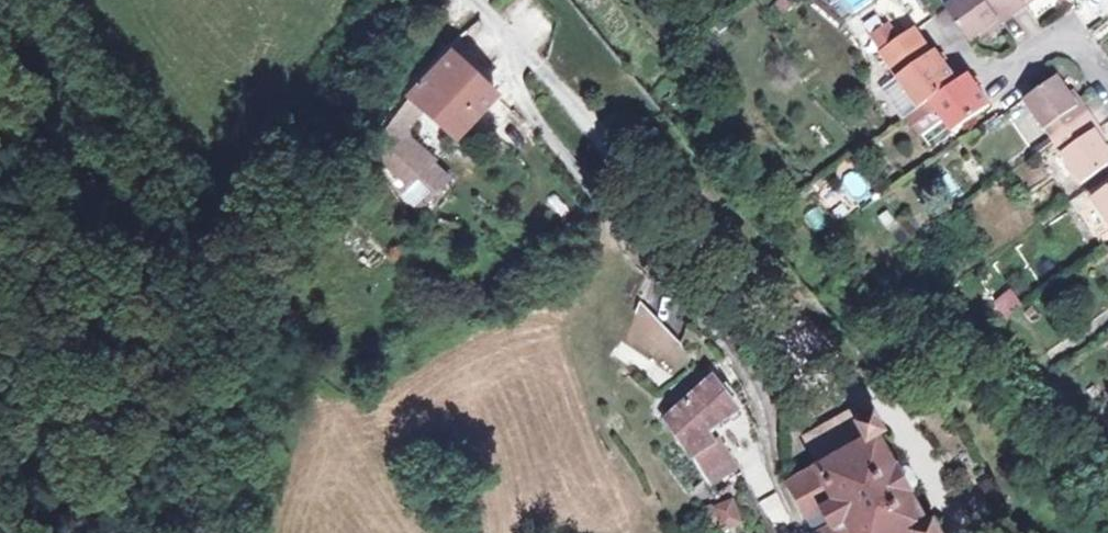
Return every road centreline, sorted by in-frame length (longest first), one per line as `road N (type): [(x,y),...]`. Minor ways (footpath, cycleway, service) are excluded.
road 1 (residential): [(470,0),(497,23),(522,106),(713,340),(752,400),(801,532)]
road 2 (track): [(0,322),(17,347),(38,434),(0,526)]
road 3 (residential): [(1001,77),(1060,39),(1080,47),(1107,86)]

